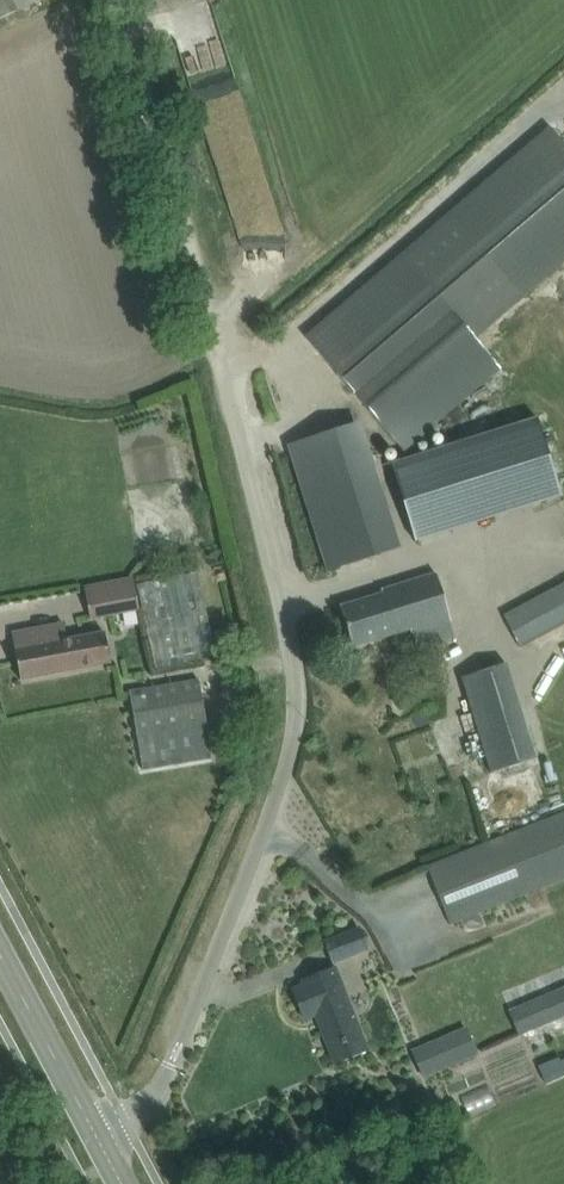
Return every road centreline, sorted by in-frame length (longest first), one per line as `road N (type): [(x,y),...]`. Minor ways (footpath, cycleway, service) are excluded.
road 1 (unclassified): [(99,1139),(126,1123),(168,1067),(268,822),(292,737),(288,646),(218,361)]
road 2 (track): [(218,361),(115,0)]
road 3 (secondary): [(99,1139),(0,952)]

